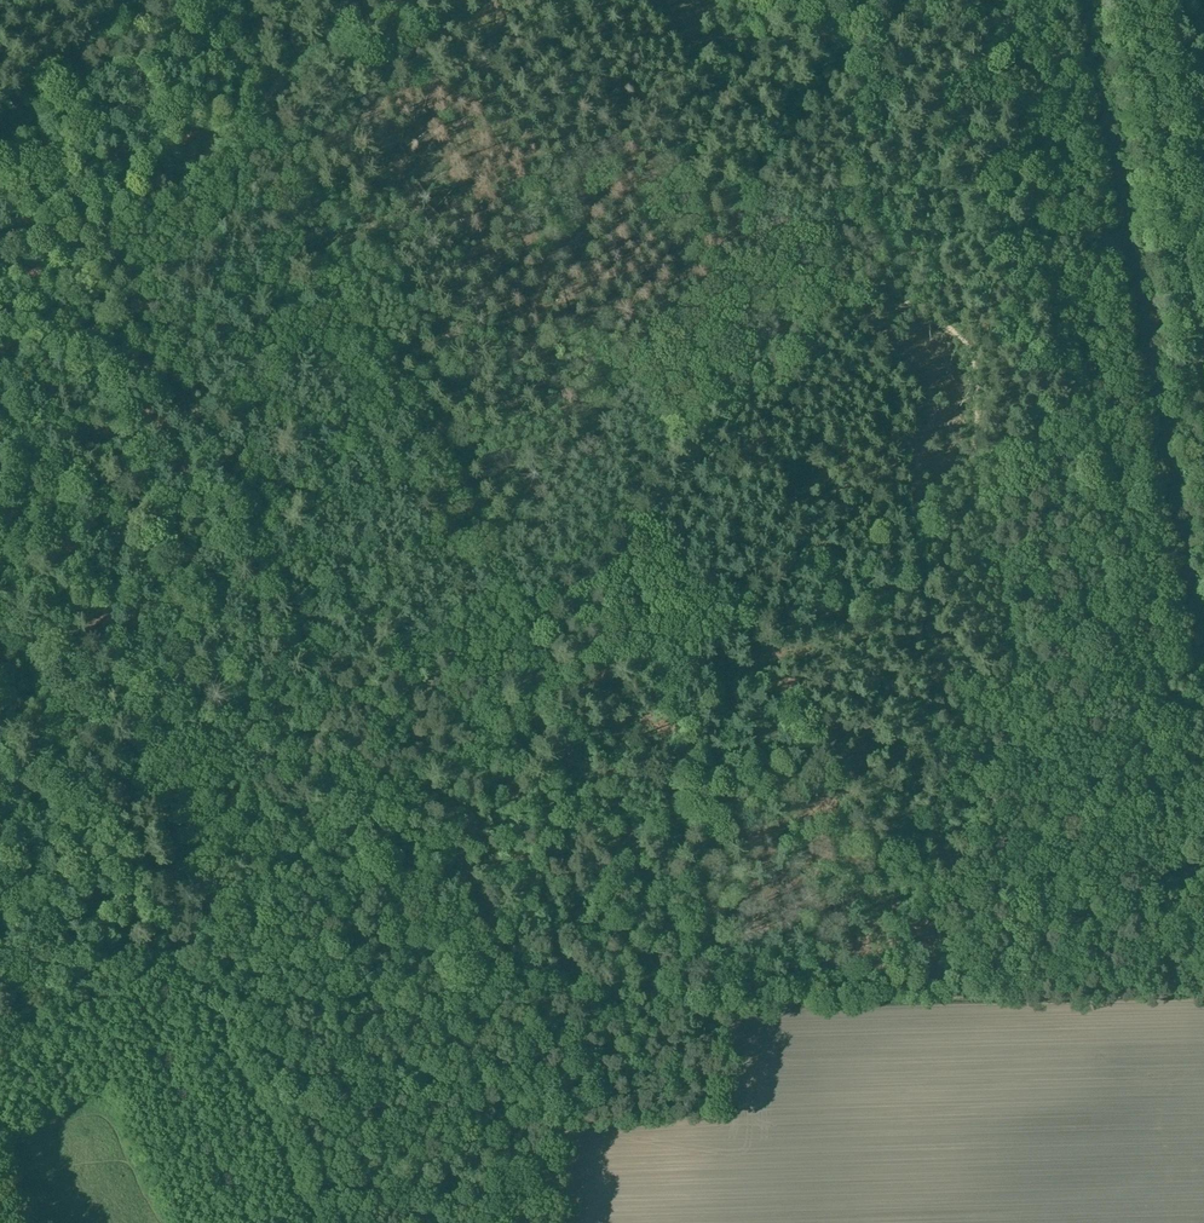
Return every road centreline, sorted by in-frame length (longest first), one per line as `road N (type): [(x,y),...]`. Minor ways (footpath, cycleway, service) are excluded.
road 1 (track): [(346,0),(229,143),(0,386)]
road 2 (tertiary): [(1203,343),(1140,0)]

